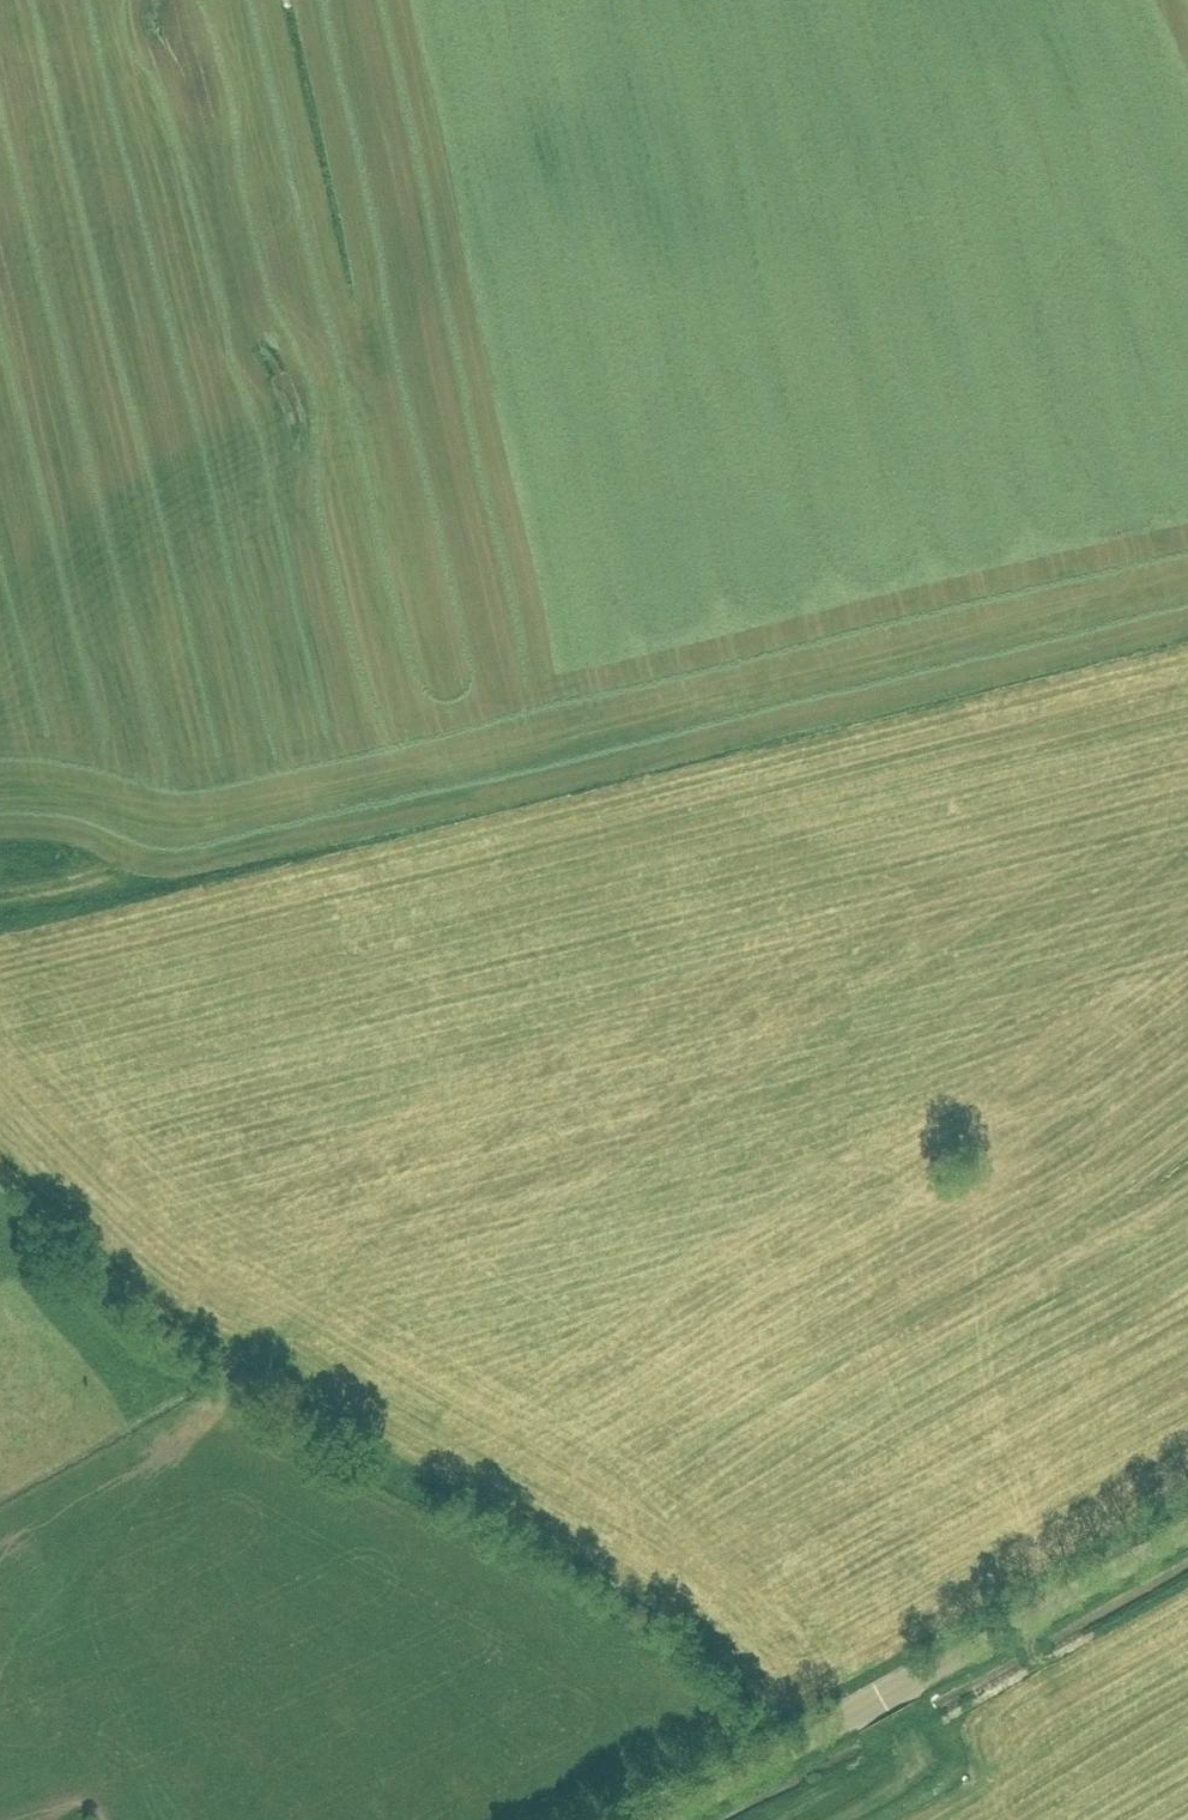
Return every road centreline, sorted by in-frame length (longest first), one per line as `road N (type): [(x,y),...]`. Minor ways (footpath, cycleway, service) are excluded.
road 1 (unclassified): [(700,1819),(871,1729),(1187,1527)]

